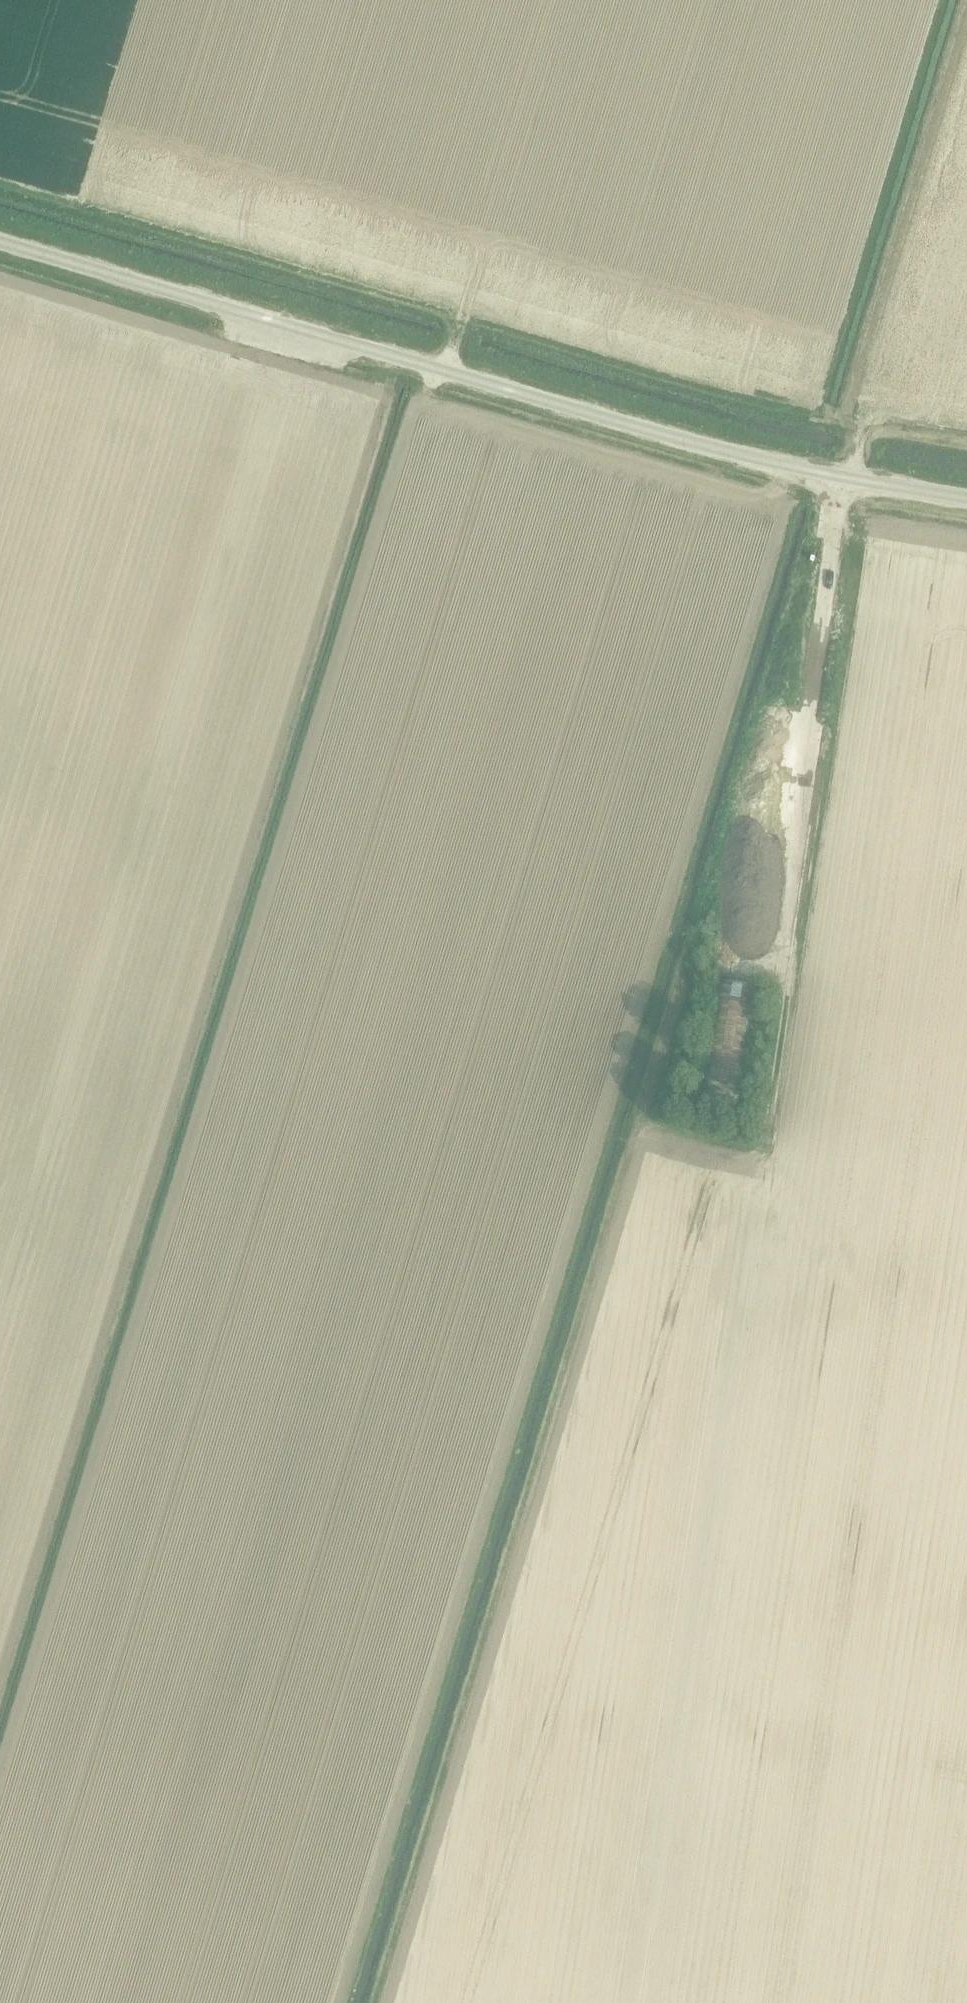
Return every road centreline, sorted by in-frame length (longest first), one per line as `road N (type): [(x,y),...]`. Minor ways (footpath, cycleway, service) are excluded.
road 1 (tertiary): [(966,496),(720,450),(0,241)]
road 2 (track): [(765,1164),(839,584),(798,469)]

